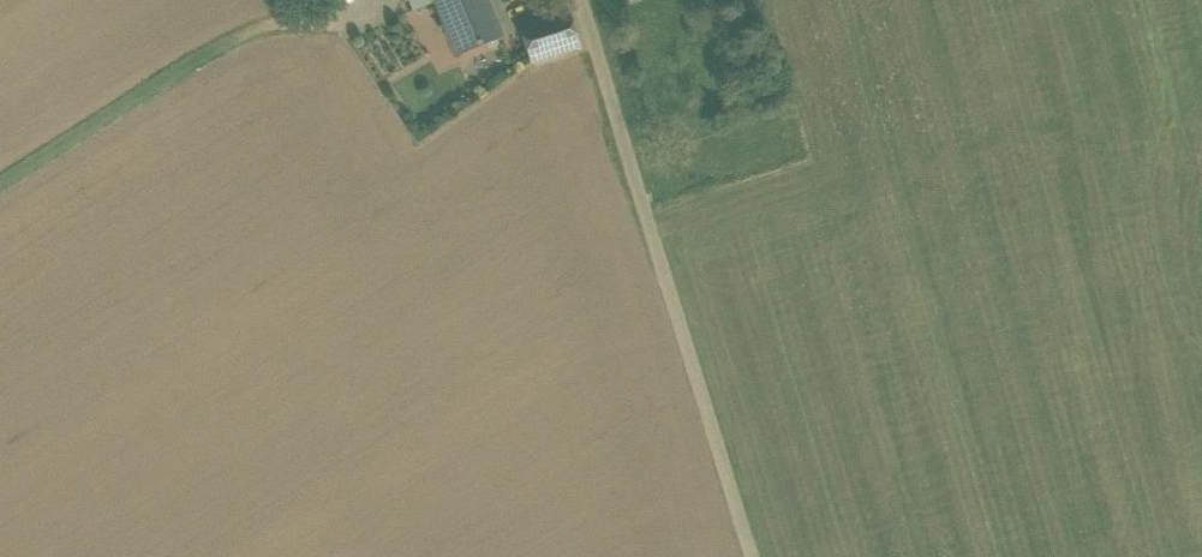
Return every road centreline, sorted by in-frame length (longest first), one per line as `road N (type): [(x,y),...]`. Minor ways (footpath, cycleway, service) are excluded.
road 1 (unclassified): [(756,556),(584,0)]

